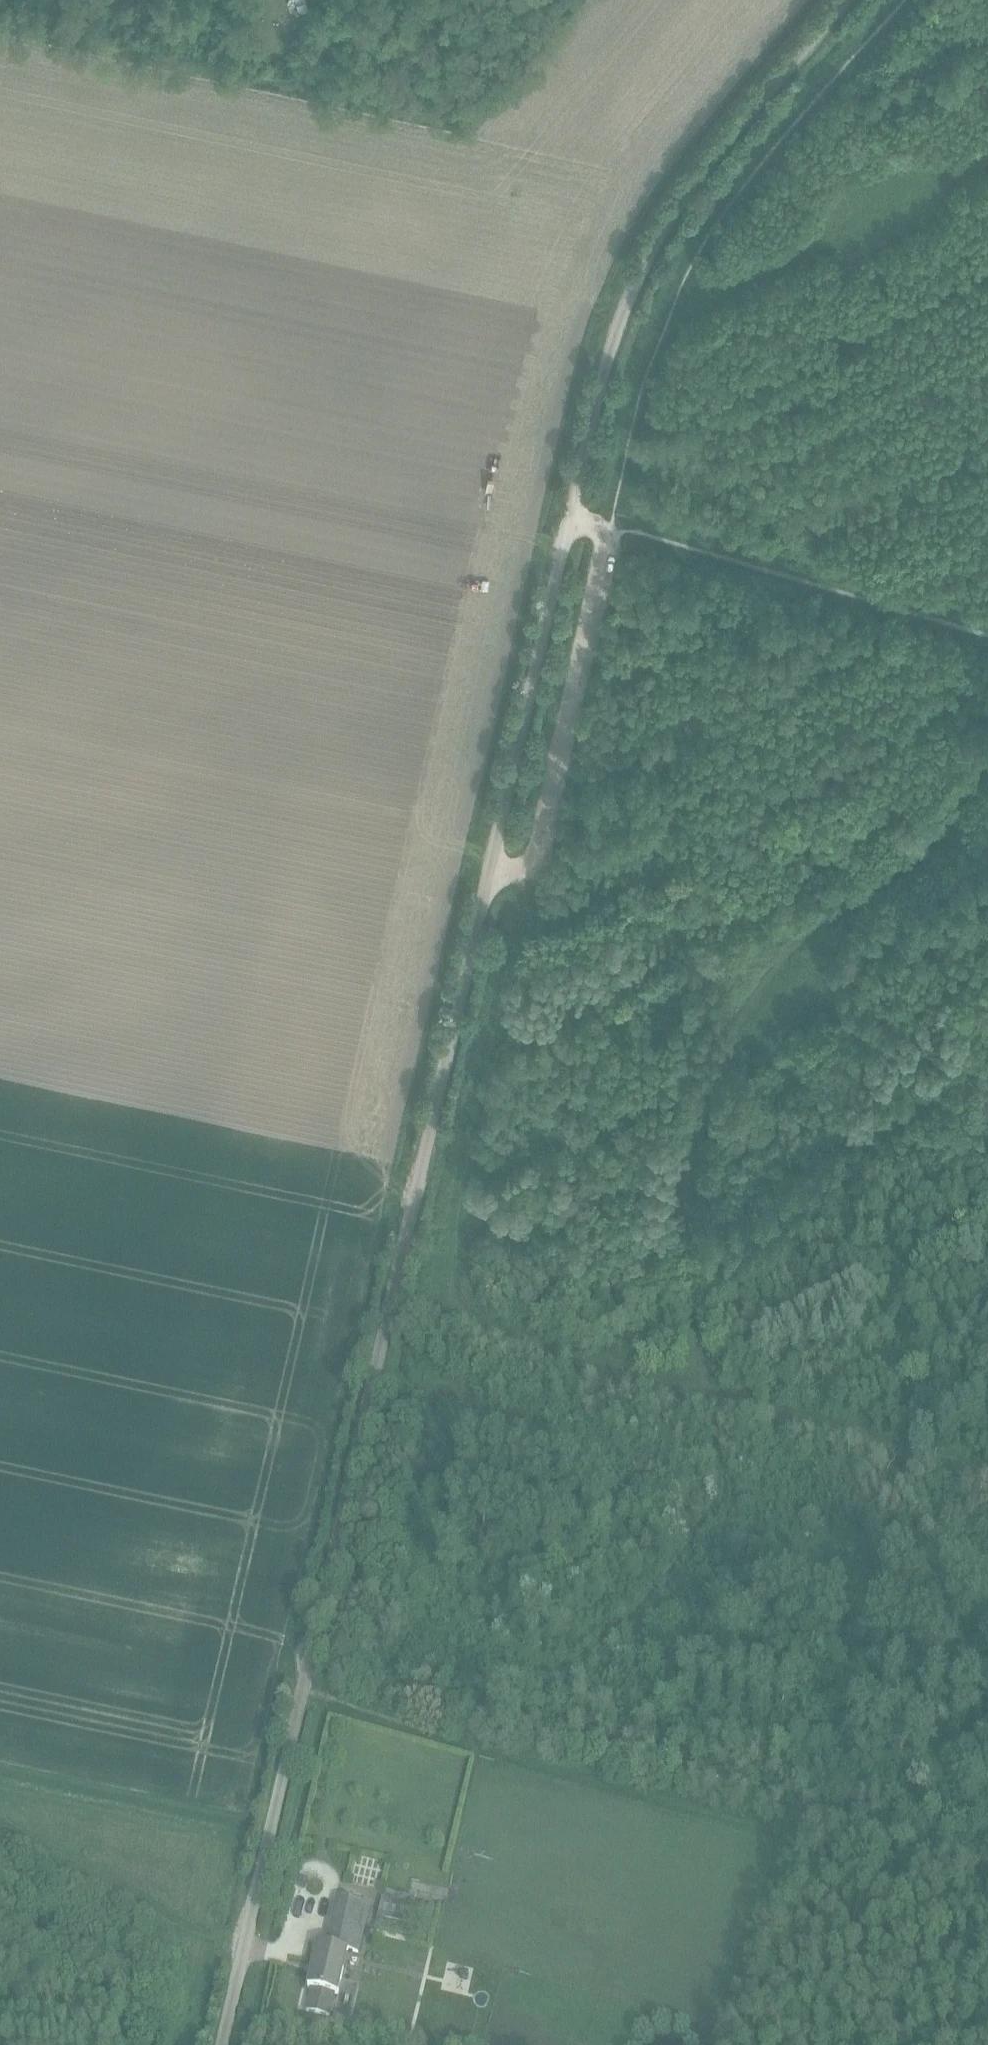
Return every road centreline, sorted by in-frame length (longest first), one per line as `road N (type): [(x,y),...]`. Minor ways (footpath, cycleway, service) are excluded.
road 1 (residential): [(222,2044),(611,341),(654,244),(691,185),(845,0)]

